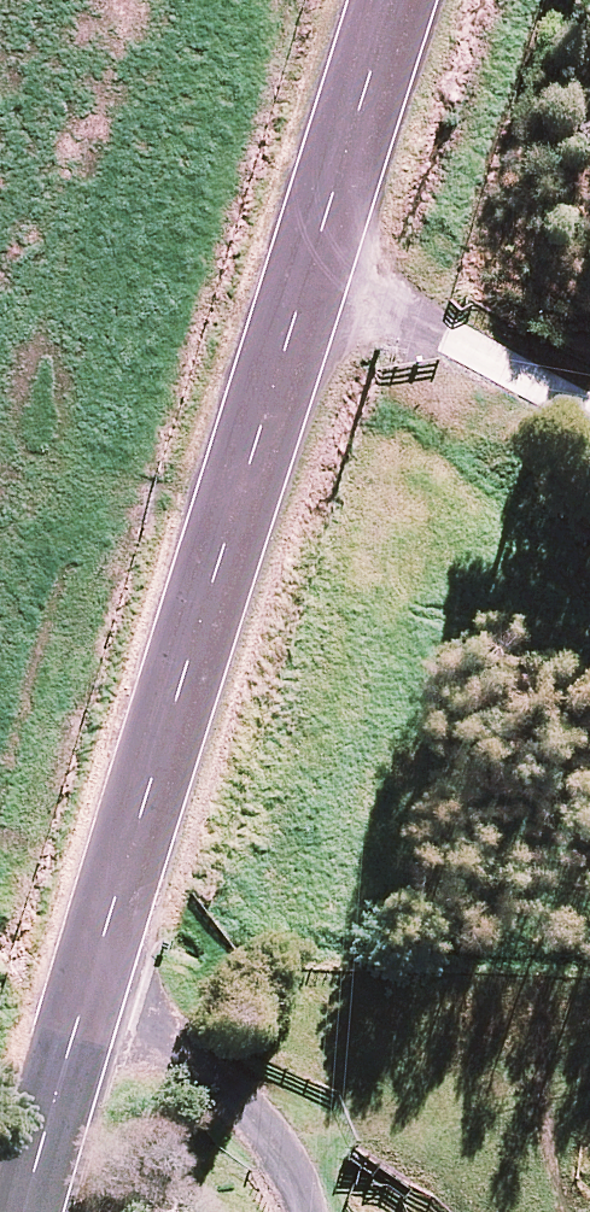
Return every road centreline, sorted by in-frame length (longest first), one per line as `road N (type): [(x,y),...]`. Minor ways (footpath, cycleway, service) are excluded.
road 1 (unclassified): [(22,1211),(393,0)]
road 2 (track): [(331,1211),(321,1135),(245,1034),(91,974)]
road 3 (track): [(589,379),(320,243)]

